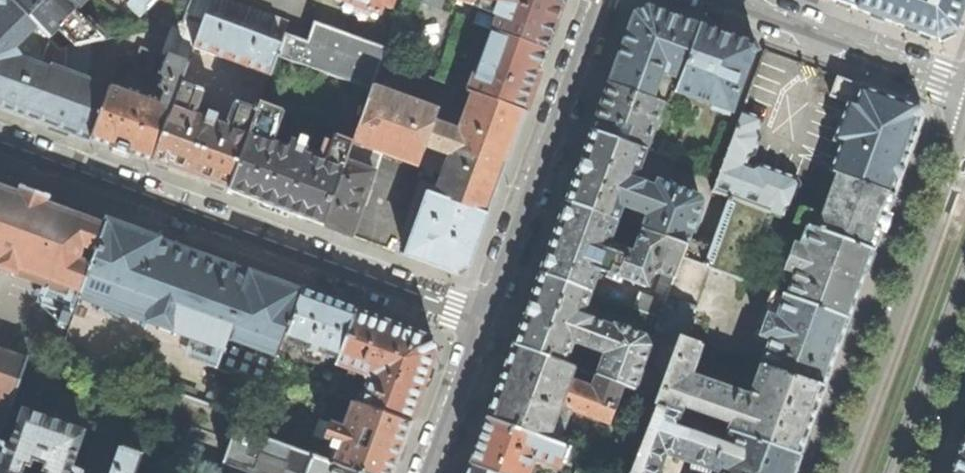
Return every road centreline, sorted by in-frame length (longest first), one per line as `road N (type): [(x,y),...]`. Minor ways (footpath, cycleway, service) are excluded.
road 1 (residential): [(0,143),(483,326)]
road 2 (secondary): [(964,124),(843,472)]
road 3 (residential): [(483,326),(602,0)]
road 4 (residential): [(721,0),(964,88)]
road 5 (secondary): [(904,472),(964,307)]
road 6 (residential): [(428,472),(483,326)]

